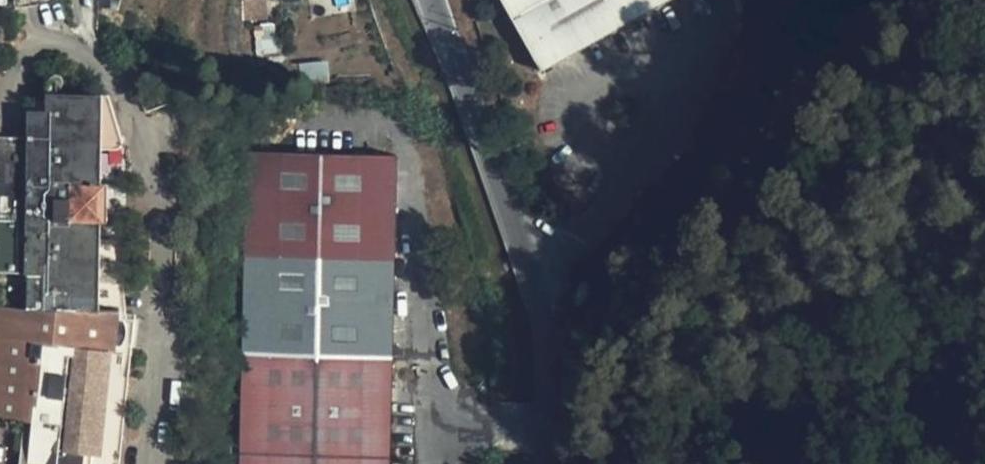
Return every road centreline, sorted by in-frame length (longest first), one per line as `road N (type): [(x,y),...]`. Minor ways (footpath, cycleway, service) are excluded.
road 1 (tertiary): [(544,463),(547,340),(435,0)]

